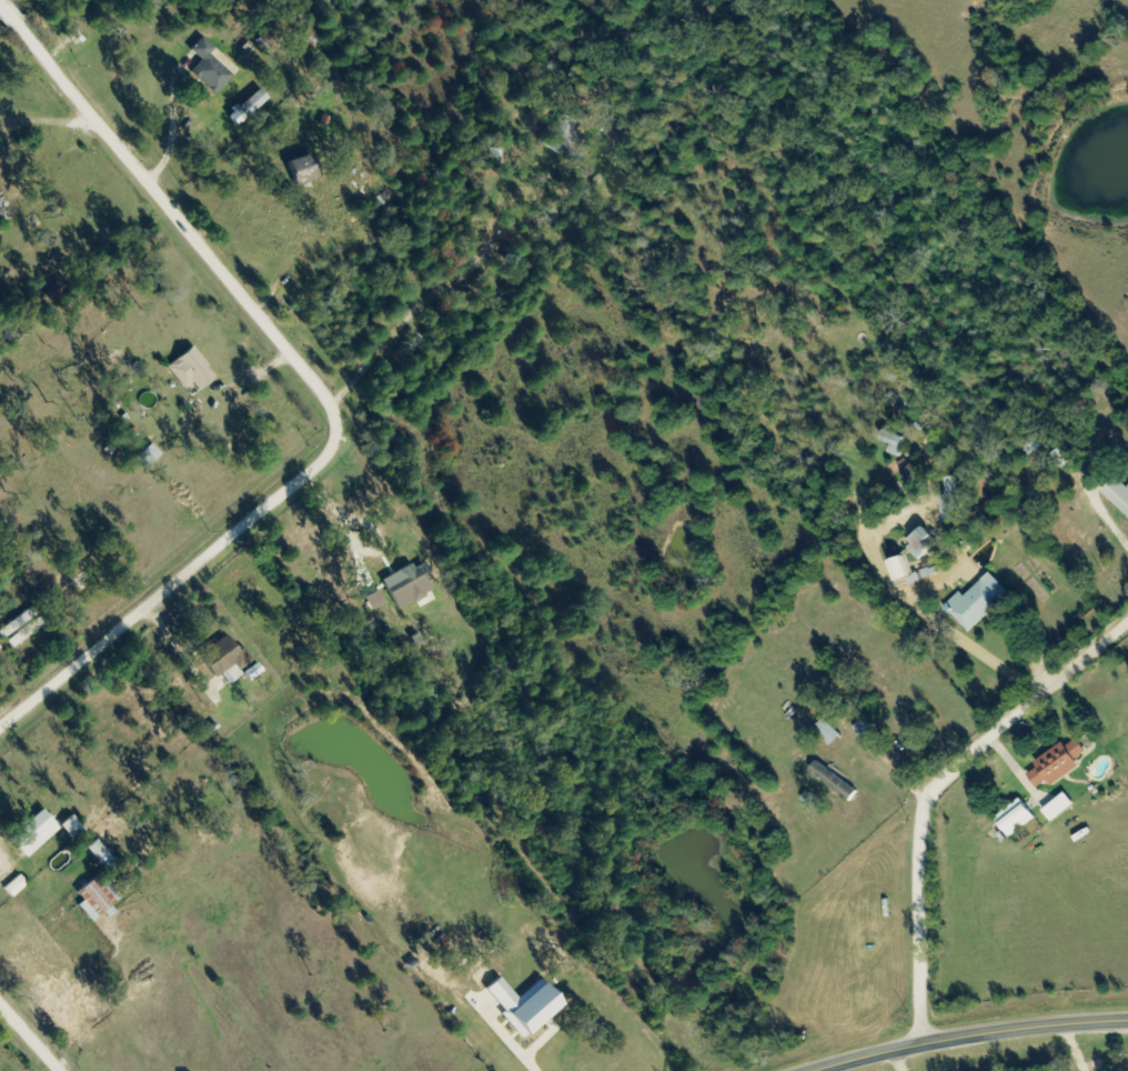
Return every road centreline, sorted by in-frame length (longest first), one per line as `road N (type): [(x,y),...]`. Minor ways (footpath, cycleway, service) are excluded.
road 1 (residential): [(0,727),(318,468),(338,424),(323,394),(0,9)]
road 2 (residential): [(919,1047),(919,840),(931,790),(1127,619)]
road 3 (secondary): [(819,1070),(956,1038),(1127,1020)]

